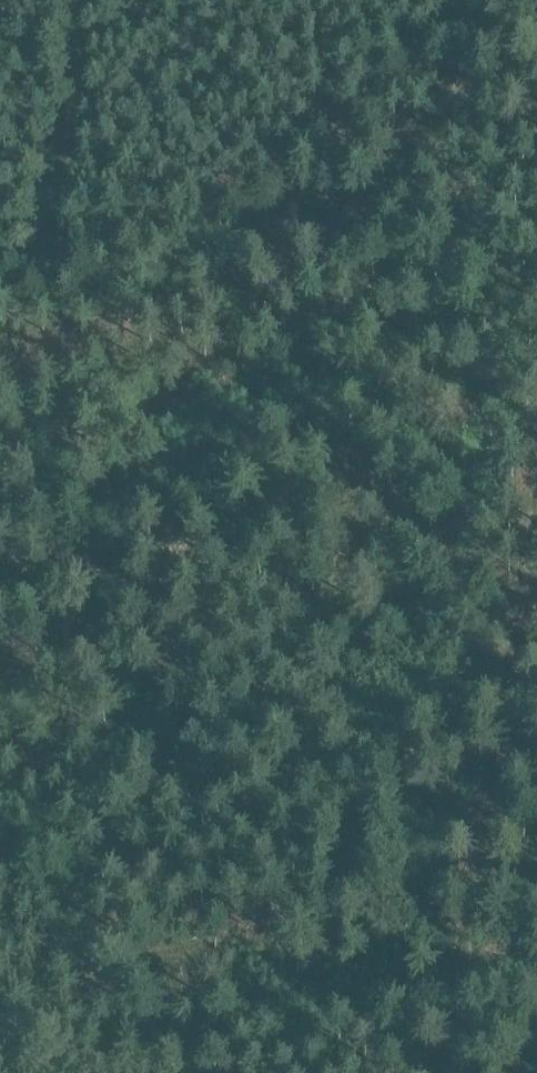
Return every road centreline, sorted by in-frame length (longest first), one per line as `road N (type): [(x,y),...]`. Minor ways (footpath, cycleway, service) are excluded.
road 1 (track): [(480,808),(21,561),(0,561)]
road 2 (track): [(480,808),(536,471)]
road 3 (track): [(435,1072),(480,808)]

